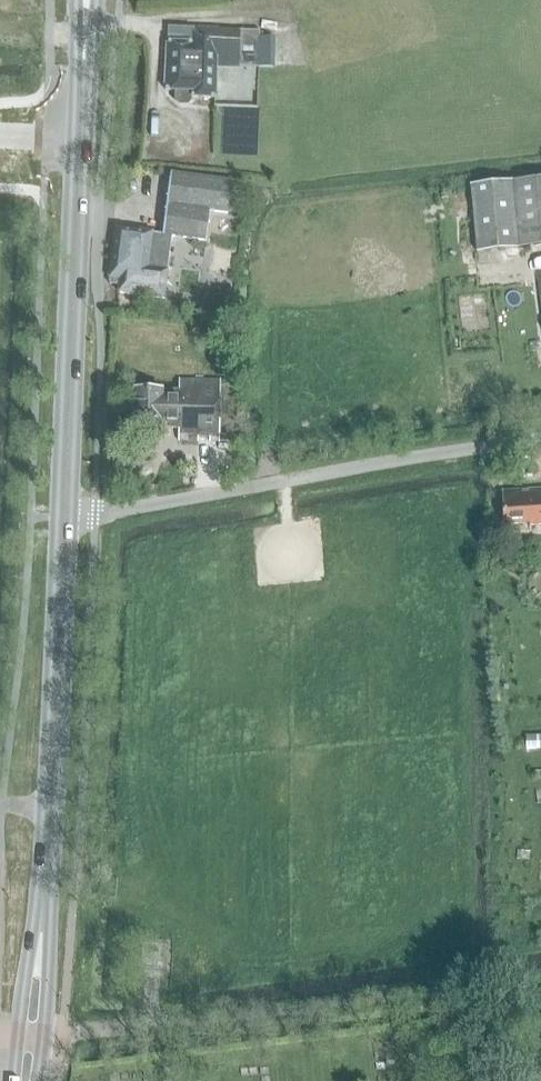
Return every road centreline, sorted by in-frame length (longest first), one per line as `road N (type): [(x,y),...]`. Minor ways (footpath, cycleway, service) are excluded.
road 1 (primary): [(62,514),(85,30)]
road 2 (unclassified): [(62,514),(540,439)]
road 3 (primary): [(43,900),(62,514)]
road 4 (primary): [(43,900),(11,1080)]
road 5 (primary): [(35,1080),(51,967),(43,900)]

